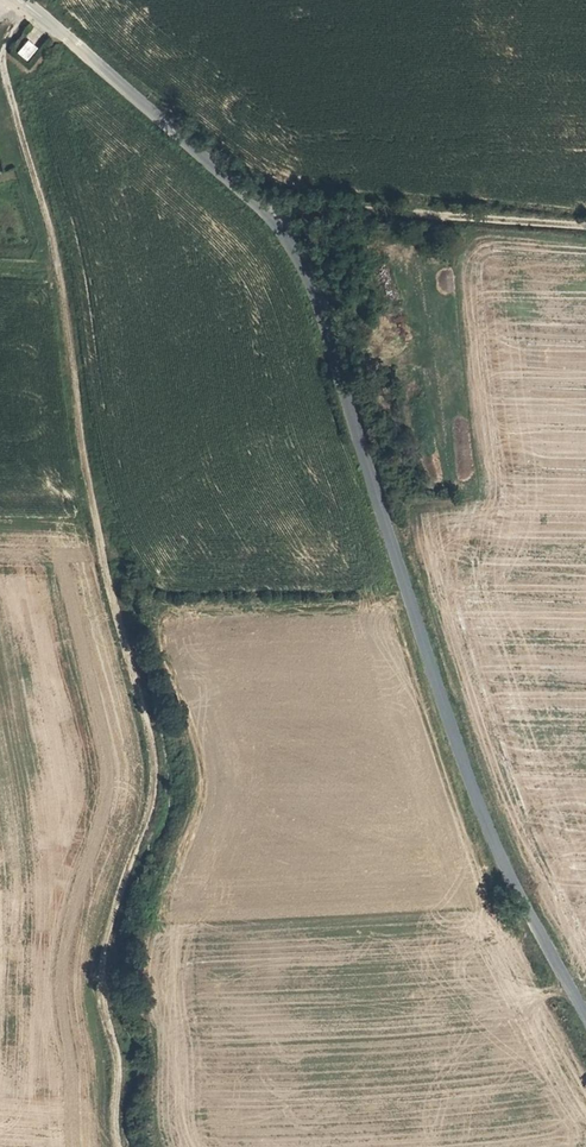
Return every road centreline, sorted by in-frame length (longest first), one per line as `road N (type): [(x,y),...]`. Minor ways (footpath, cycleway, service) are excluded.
road 1 (track): [(34,6),(7,36),(8,69),(63,265),(102,533),(159,784),(107,970),(123,1071),(123,1146)]
road 2 (unclassified): [(585,1013),(480,808),(308,274),(284,224),(168,119)]
road 3 (track): [(258,201),(585,225)]

